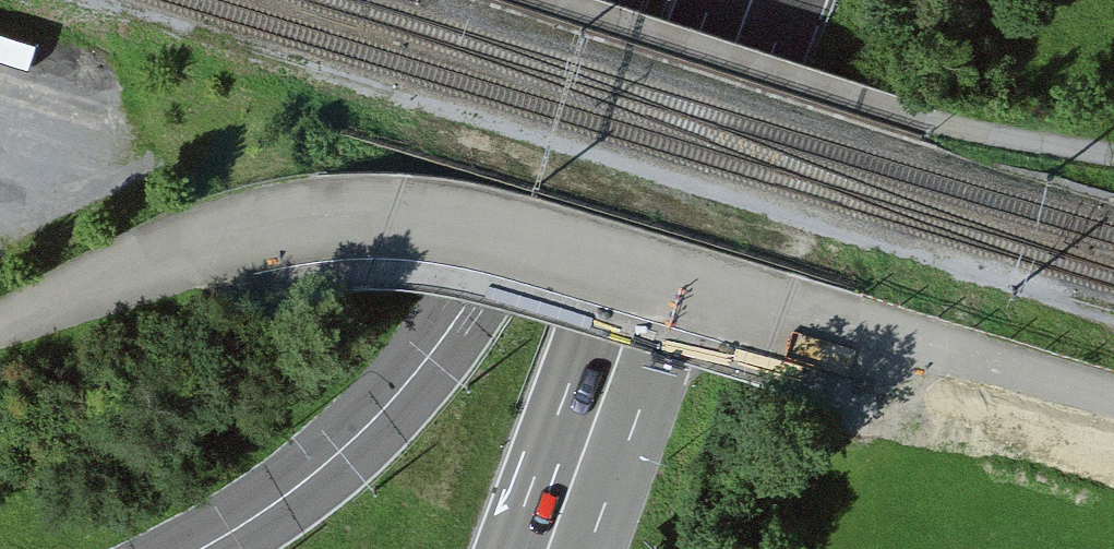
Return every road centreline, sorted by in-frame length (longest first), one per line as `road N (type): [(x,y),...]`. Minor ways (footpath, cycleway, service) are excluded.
road 1 (residential): [(853,327),(487,227),(371,213),(310,216),(210,240),(119,271),(0,327)]
road 2 (tertiary): [(603,0),(502,240),(428,358),(366,433),(203,548)]
road 3 (primary): [(751,0),(547,548)]
road 4 (residential): [(853,327),(1113,402)]

